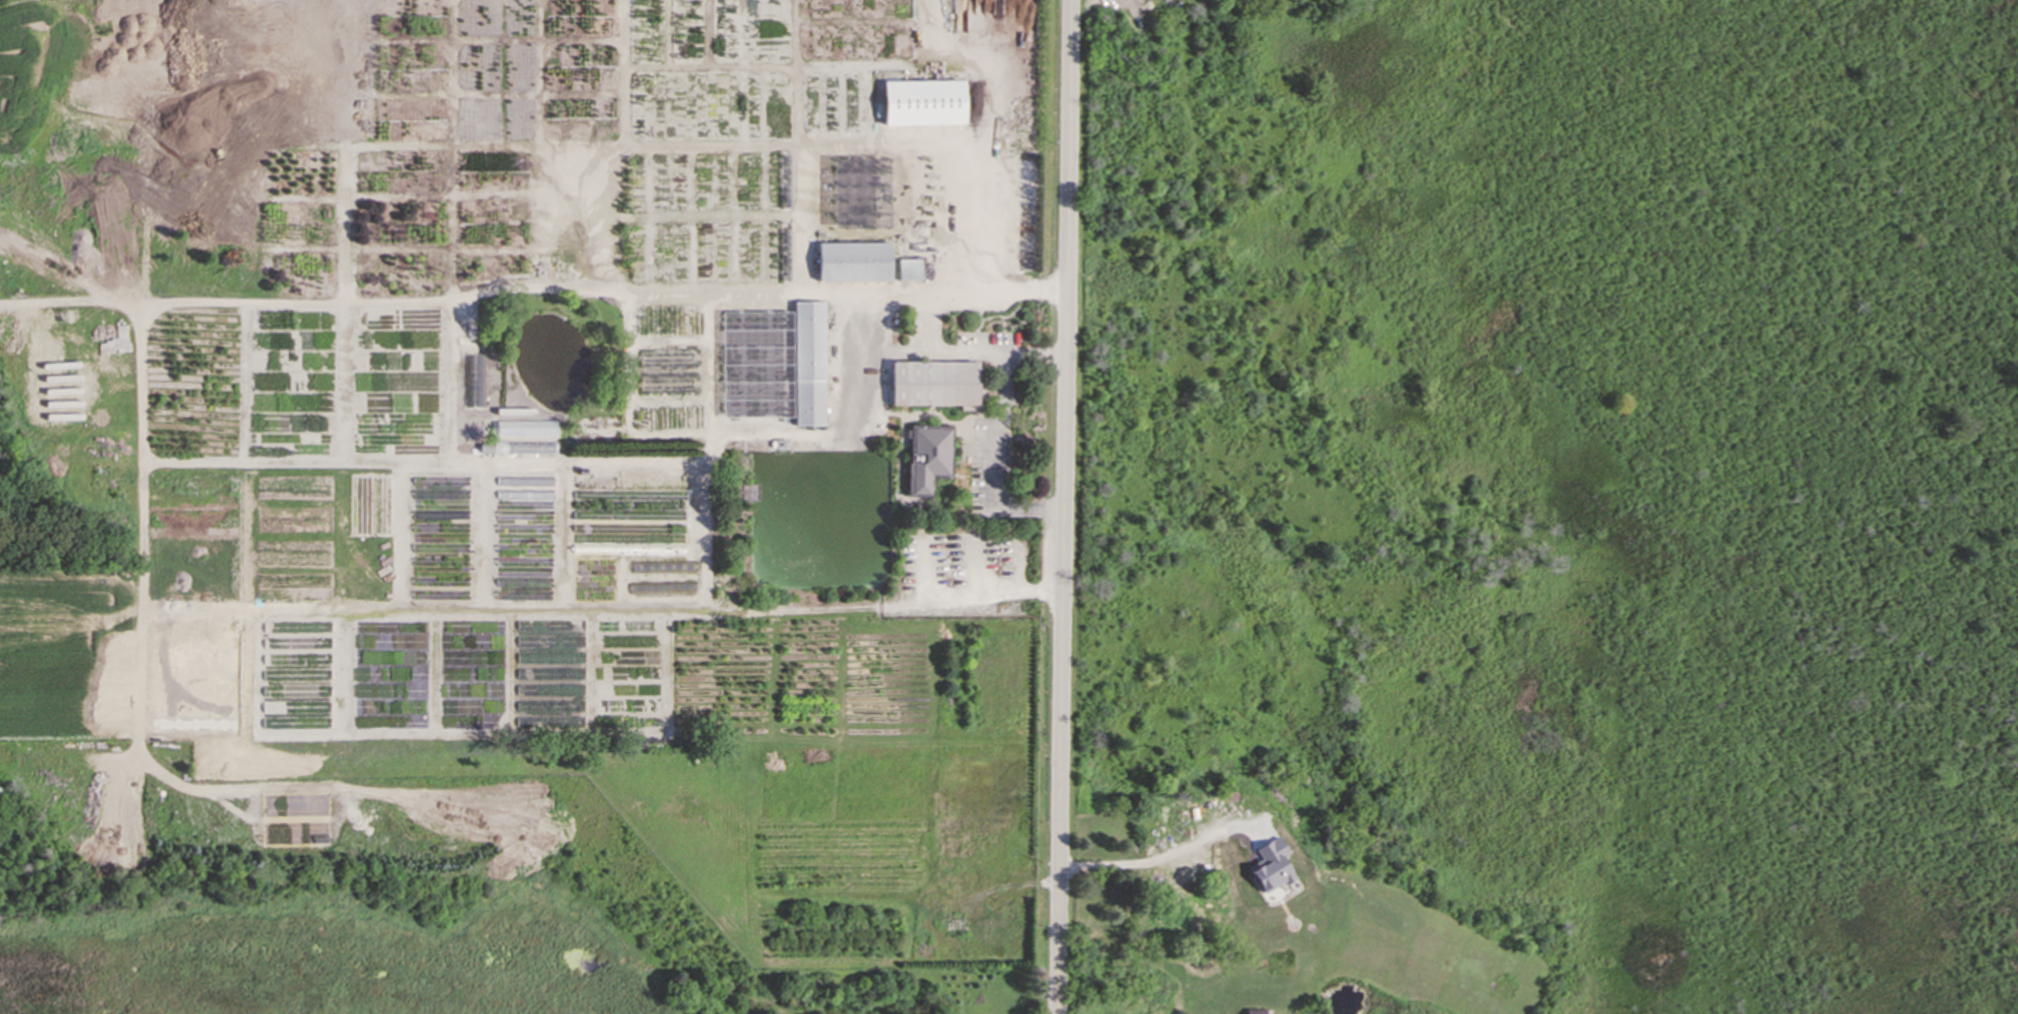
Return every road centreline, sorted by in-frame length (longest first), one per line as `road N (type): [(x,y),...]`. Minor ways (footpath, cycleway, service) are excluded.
road 1 (tertiary): [(1057,1013),(1071,0)]

